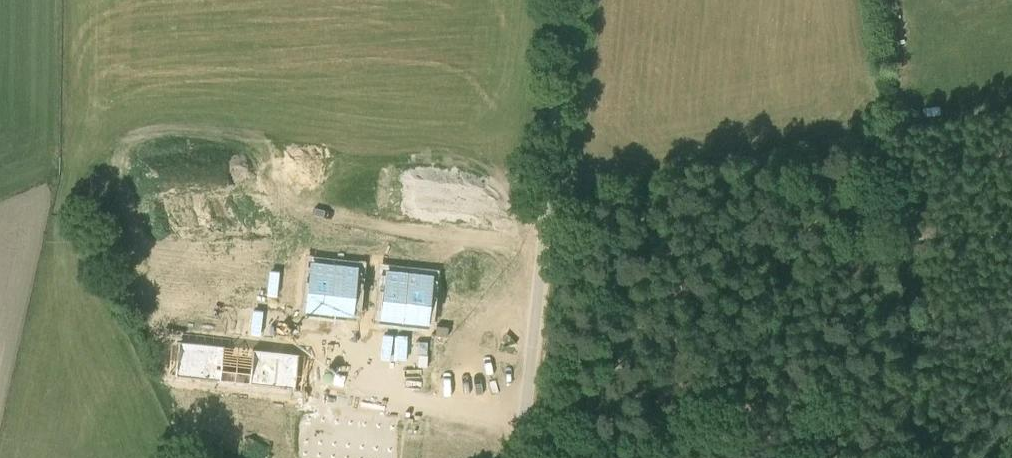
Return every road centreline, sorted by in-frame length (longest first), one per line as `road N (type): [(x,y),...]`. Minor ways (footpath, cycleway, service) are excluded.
road 1 (unclassified): [(544,457),(583,0)]

